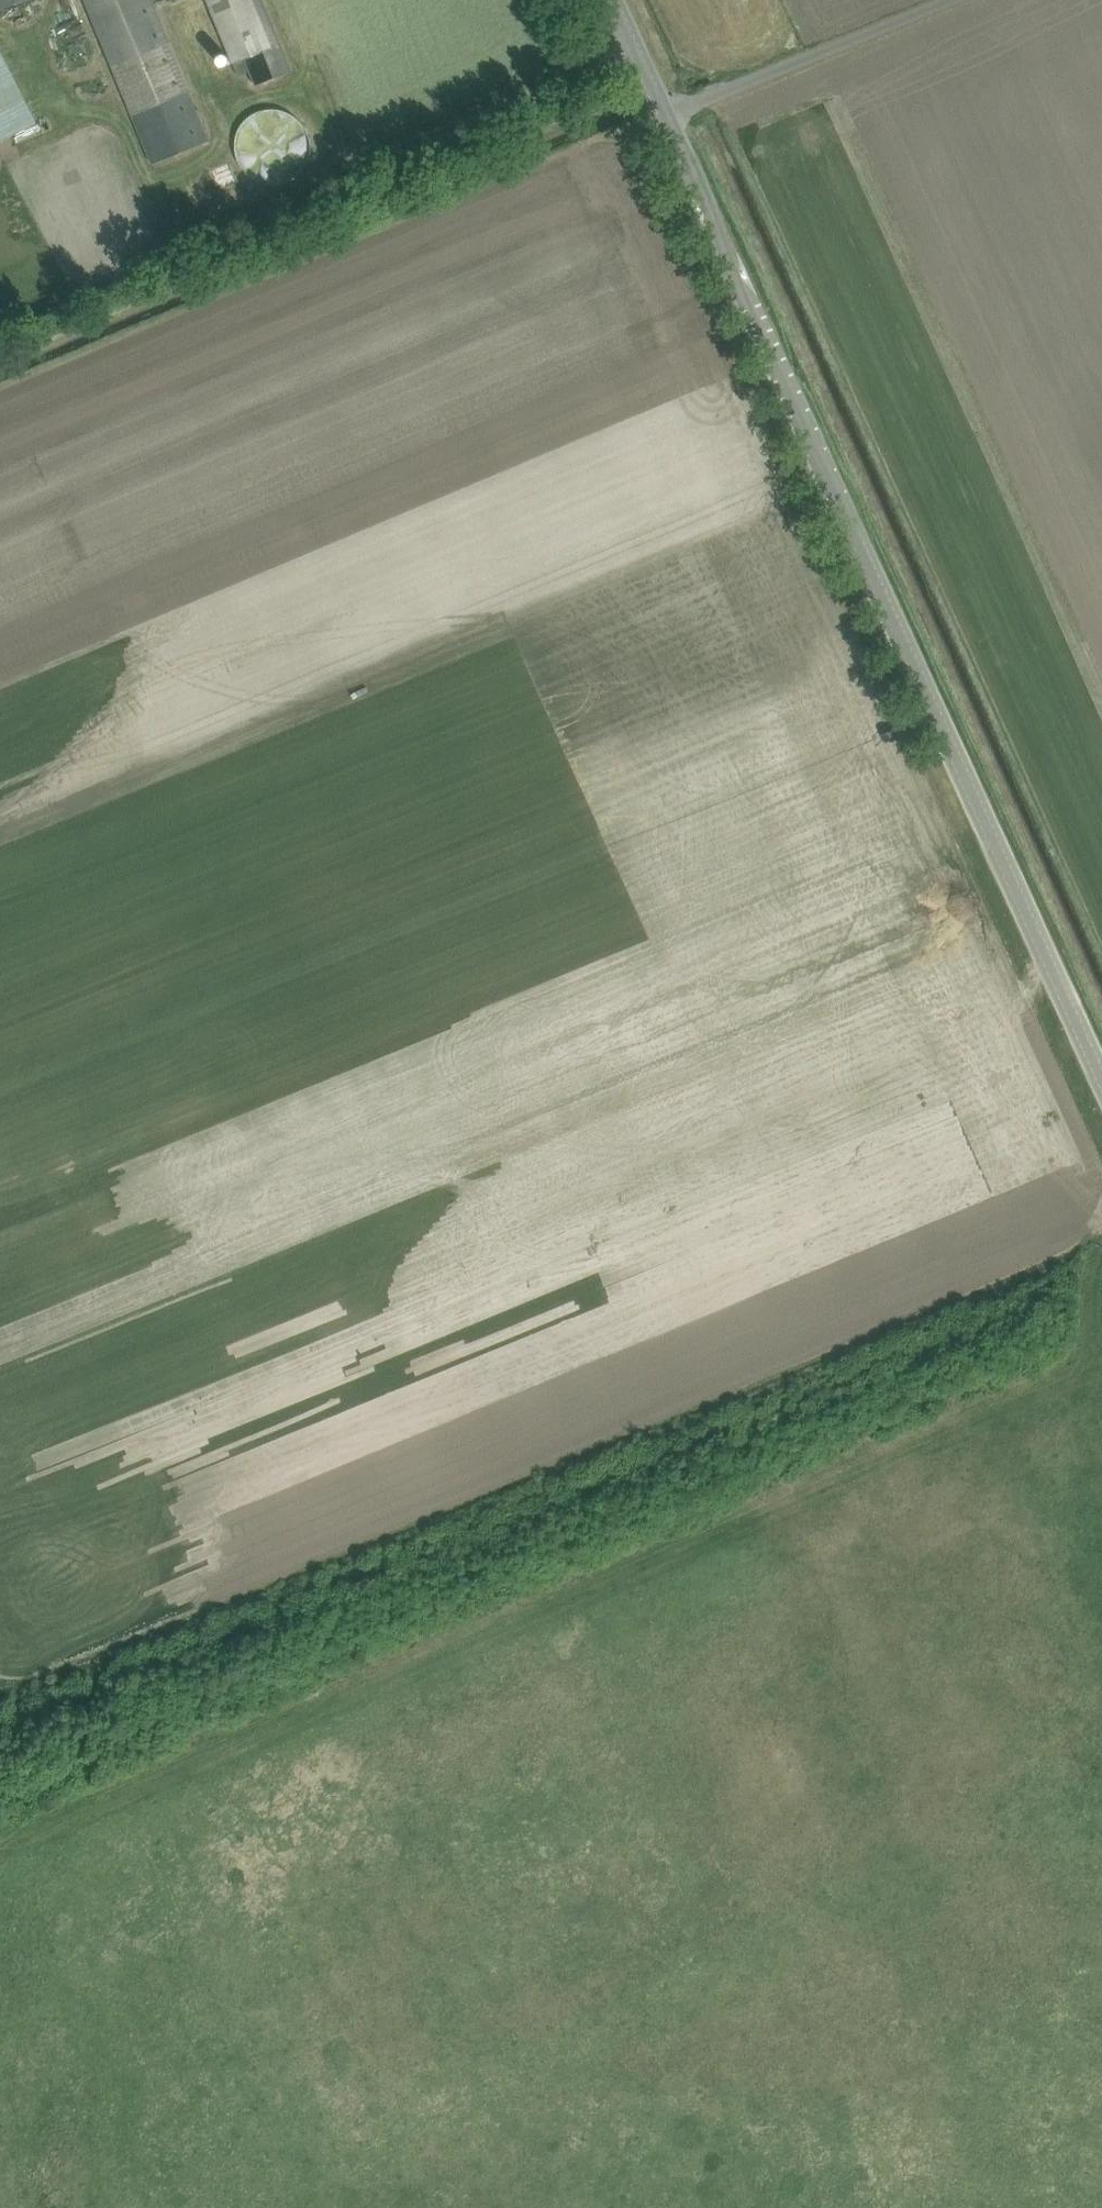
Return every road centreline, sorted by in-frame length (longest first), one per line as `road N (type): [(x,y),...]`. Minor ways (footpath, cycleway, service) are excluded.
road 1 (tertiary): [(1101,1079),(605,0)]
road 2 (track): [(37,1672),(1101,1232)]

